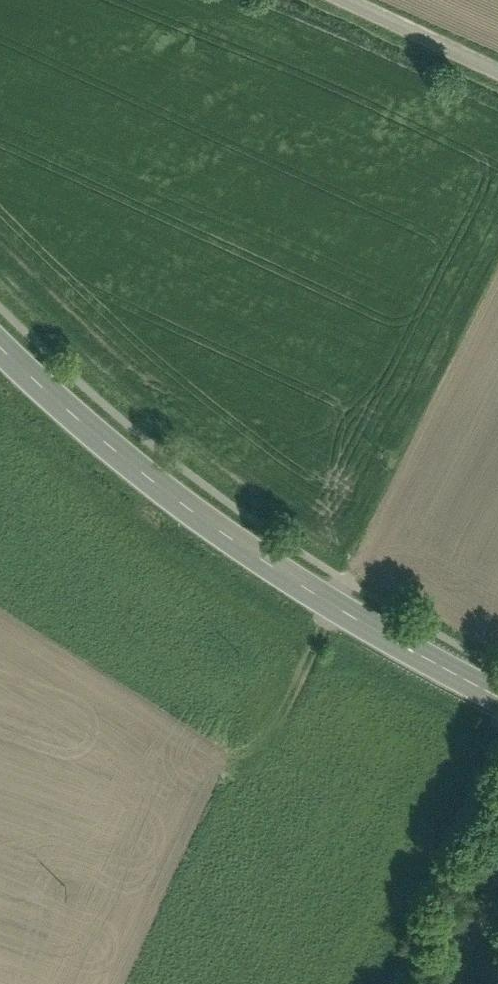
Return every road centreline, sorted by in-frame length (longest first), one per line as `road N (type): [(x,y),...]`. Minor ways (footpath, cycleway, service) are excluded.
road 1 (secondary): [(497,693),(337,606),(167,492),(0,346)]
road 2 (track): [(337,606),(255,772),(222,767)]
road 3 (residential): [(497,76),(331,0)]

